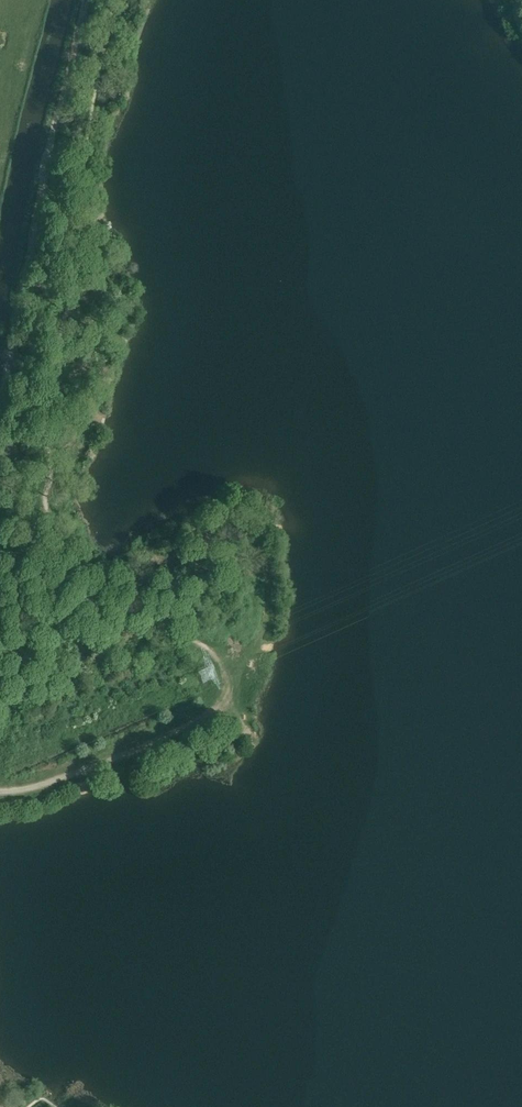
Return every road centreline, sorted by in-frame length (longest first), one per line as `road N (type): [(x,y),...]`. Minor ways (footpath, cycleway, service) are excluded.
road 1 (track): [(88,0),(0,430)]

